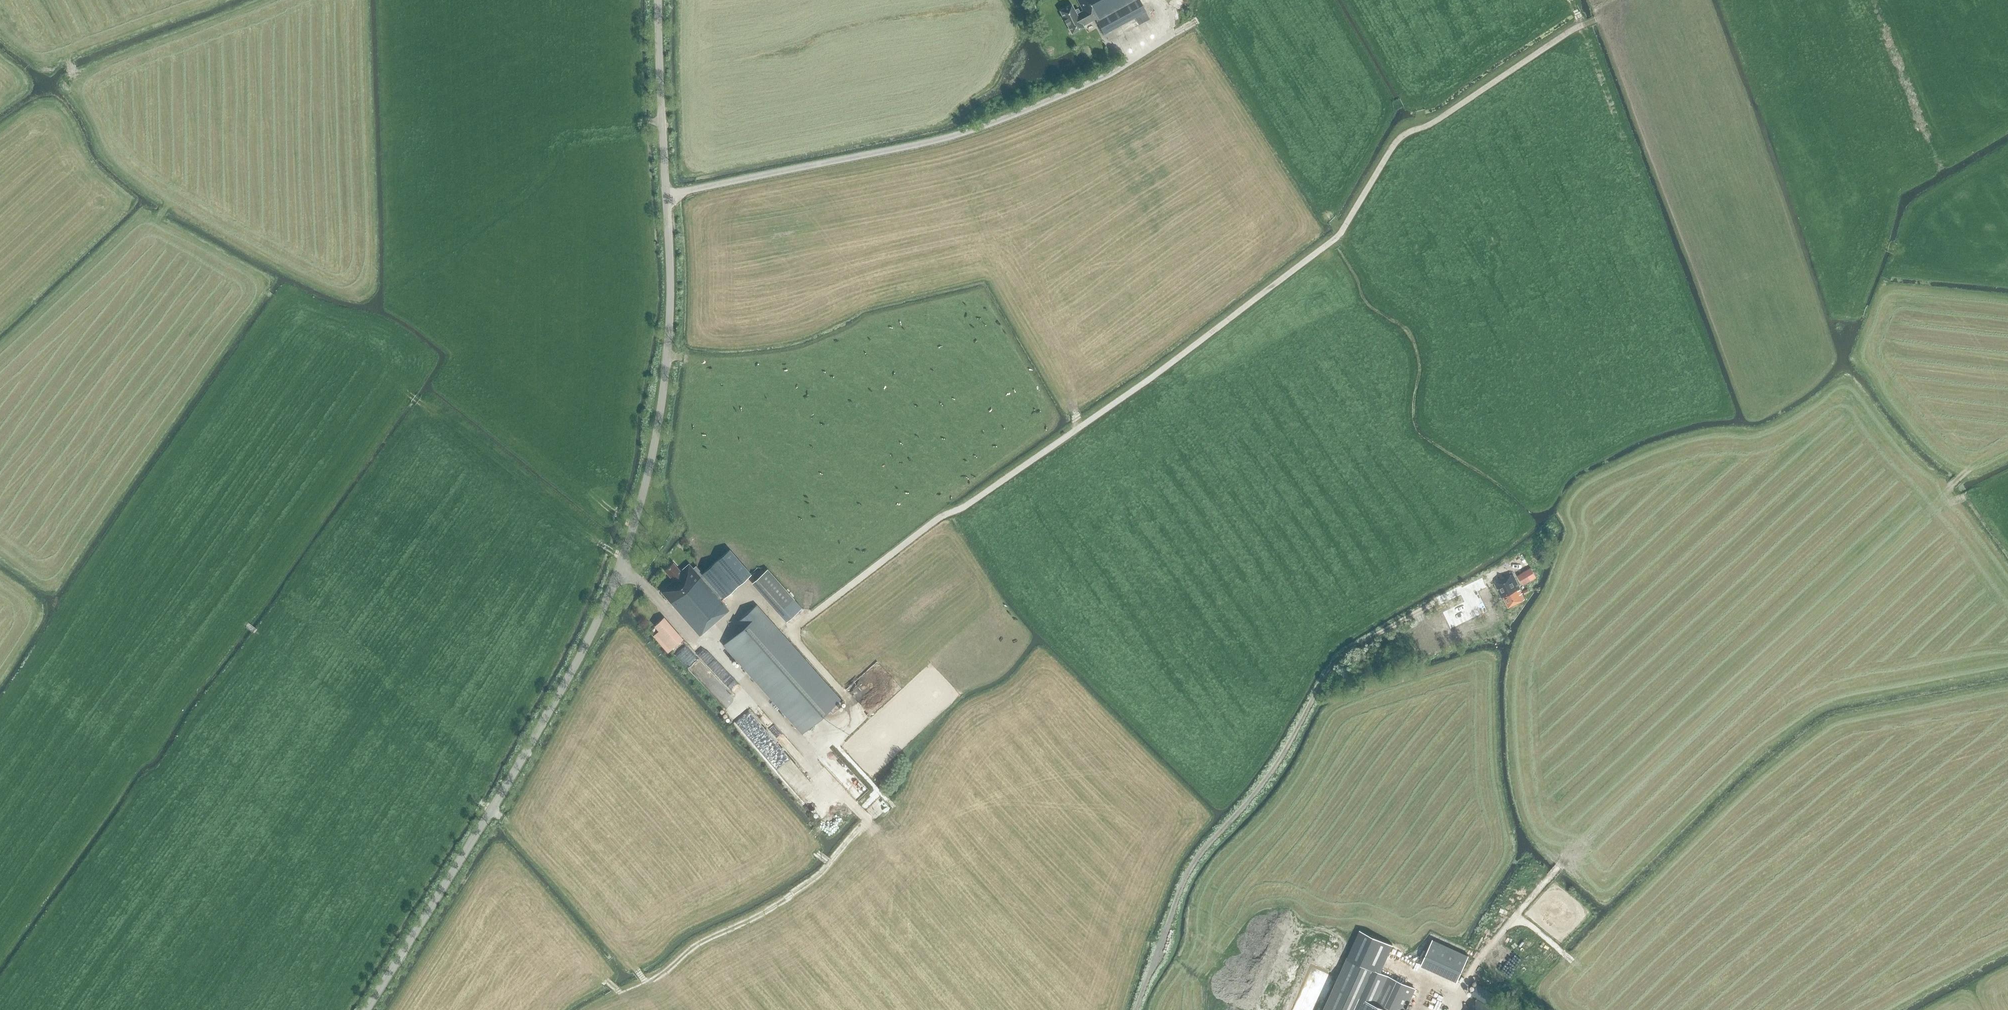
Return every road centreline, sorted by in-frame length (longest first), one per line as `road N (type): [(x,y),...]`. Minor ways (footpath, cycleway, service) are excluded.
road 1 (unclassified): [(366,1009),(579,660),(638,510),(659,419),(670,306),(658,0)]
road 2 (track): [(791,631),(1337,237),(1403,136),(1581,25)]

